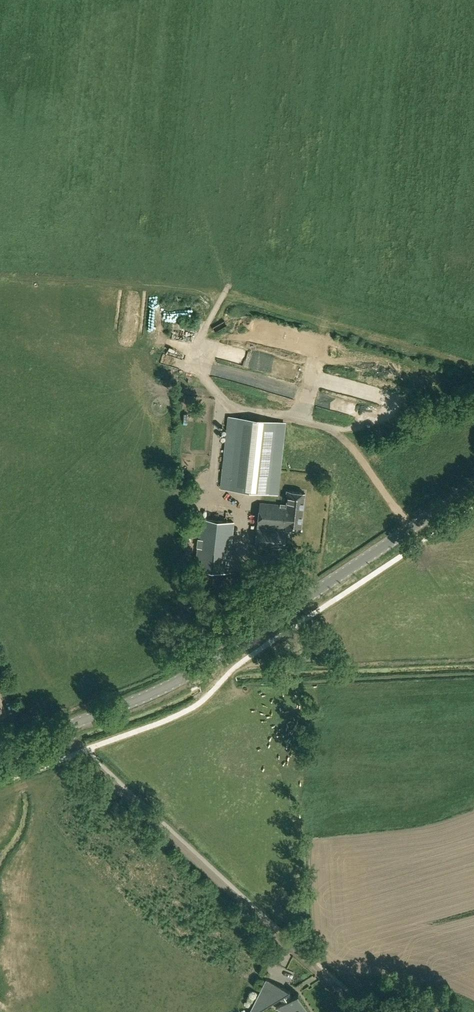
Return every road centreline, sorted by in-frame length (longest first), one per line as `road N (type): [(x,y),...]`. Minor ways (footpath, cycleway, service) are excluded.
road 1 (tertiary): [(0,750),(186,676),(473,487)]
road 2 (track): [(0,276),(222,292),(473,363)]
road 3 (track): [(360,1011),(82,751)]
road 4 (track): [(412,528),(344,431),(306,422),(303,406),(332,326)]

